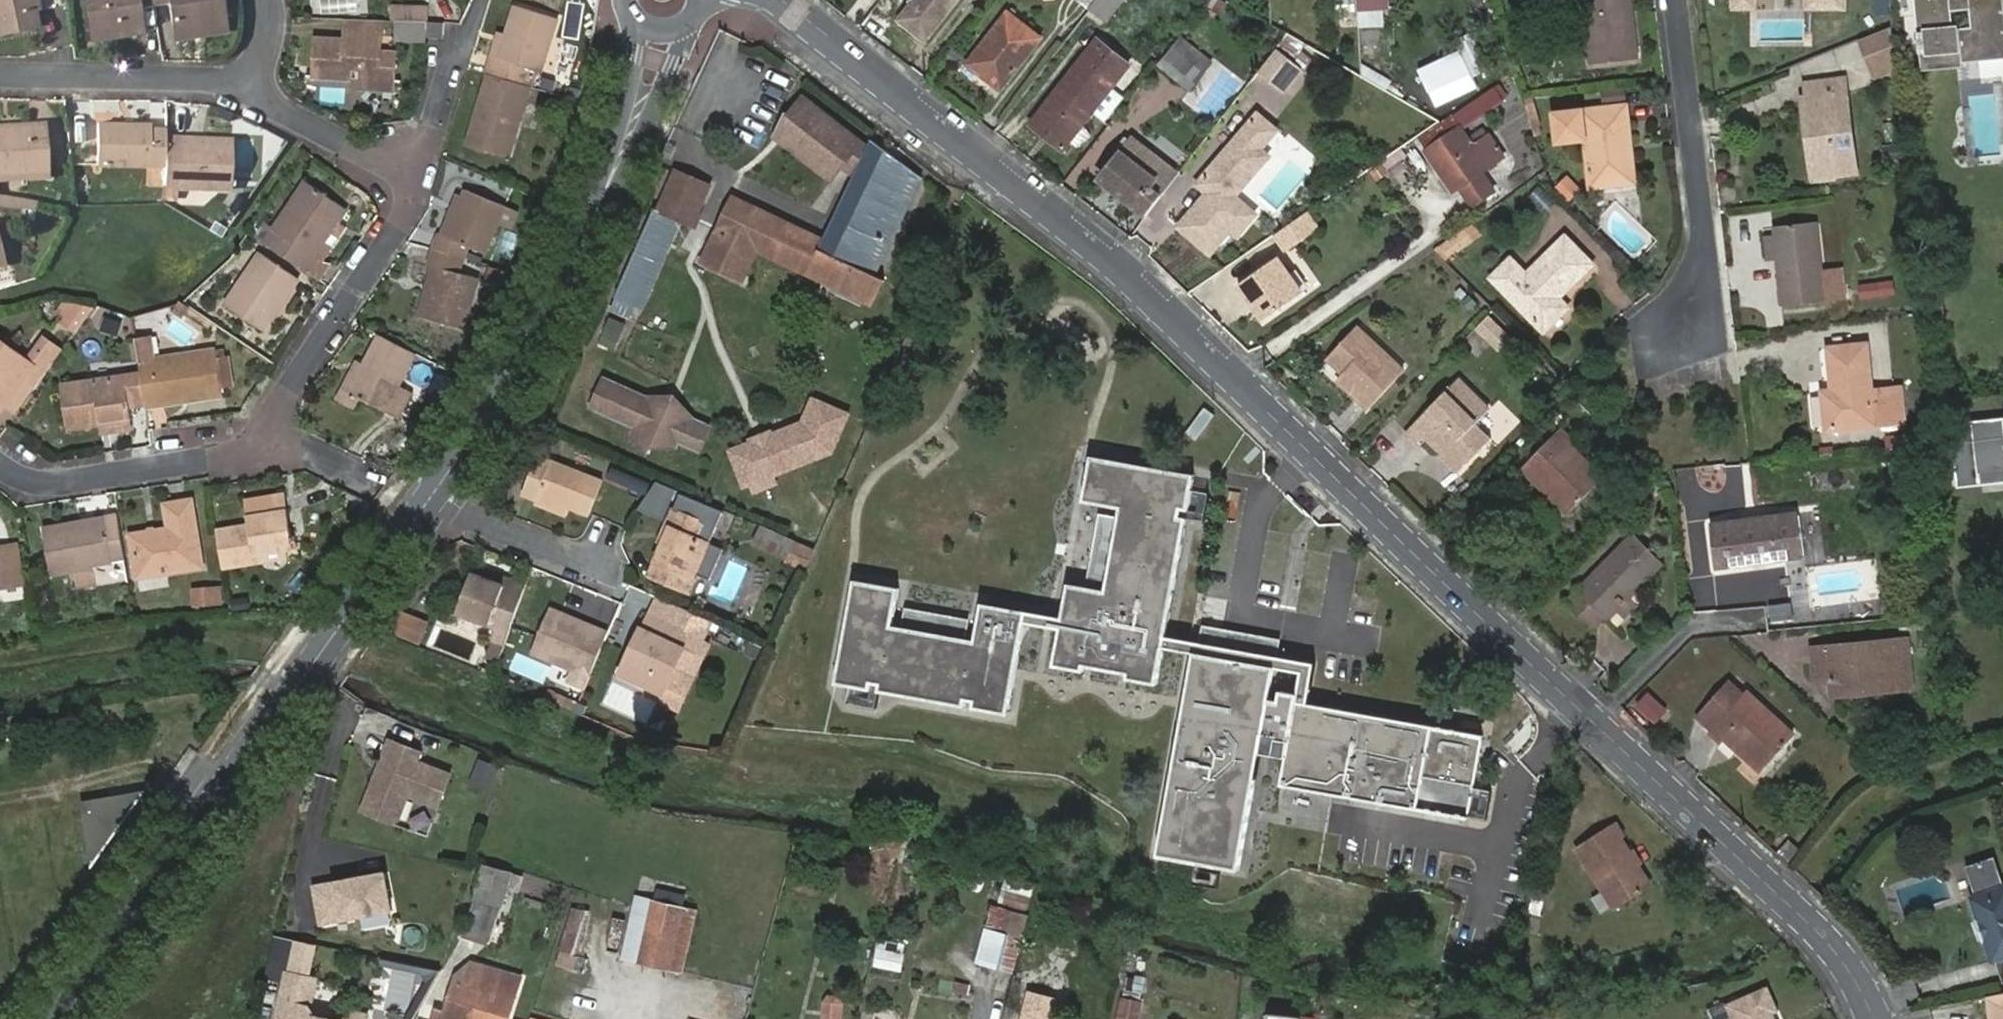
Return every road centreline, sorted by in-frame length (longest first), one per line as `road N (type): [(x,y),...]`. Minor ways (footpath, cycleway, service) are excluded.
road 1 (tertiary): [(1875,1018),(1839,956),(1775,890),(1255,399),(1012,178),(782,0)]
road 2 (tertiary): [(64,1018),(442,483),(597,214)]
road 3 (residential): [(1666,339),(1707,277),(1676,0)]
road 4 (residential): [(252,454),(402,223),(421,177)]
road 5 (residential): [(0,466),(52,483),(252,454)]
road 6 (residential): [(243,86),(0,77)]
road 7 (tertiary): [(597,214),(694,20)]
road 8 (tertiary): [(633,12),(632,54),(597,214)]
road 9 (residential): [(421,177),(243,86)]
road 10 (residential): [(421,177),(471,26)]
road 11 (residential): [(252,454),(298,453),(375,483)]

